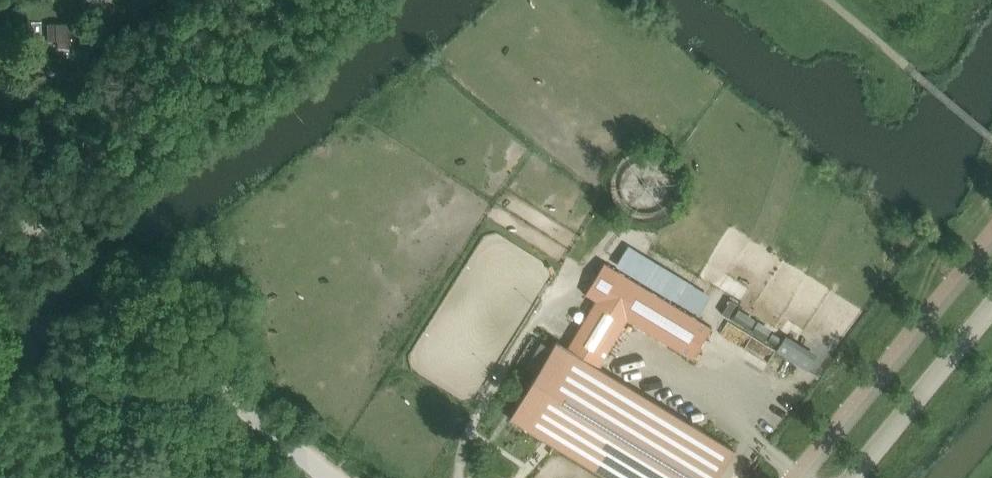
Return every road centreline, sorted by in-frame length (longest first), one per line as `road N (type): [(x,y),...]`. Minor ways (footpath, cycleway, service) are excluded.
road 1 (unclassified): [(854,477),(991,307)]

